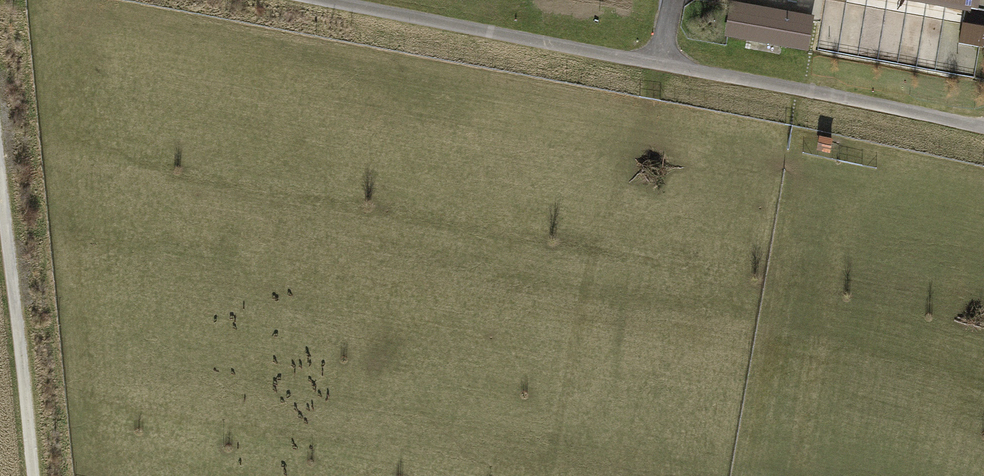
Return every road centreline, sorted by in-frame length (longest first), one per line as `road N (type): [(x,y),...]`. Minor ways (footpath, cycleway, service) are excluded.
road 1 (track): [(299,0),(983,132)]
road 2 (track): [(0,139),(36,475)]
road 3 (track): [(826,101),(841,15),(749,0)]

